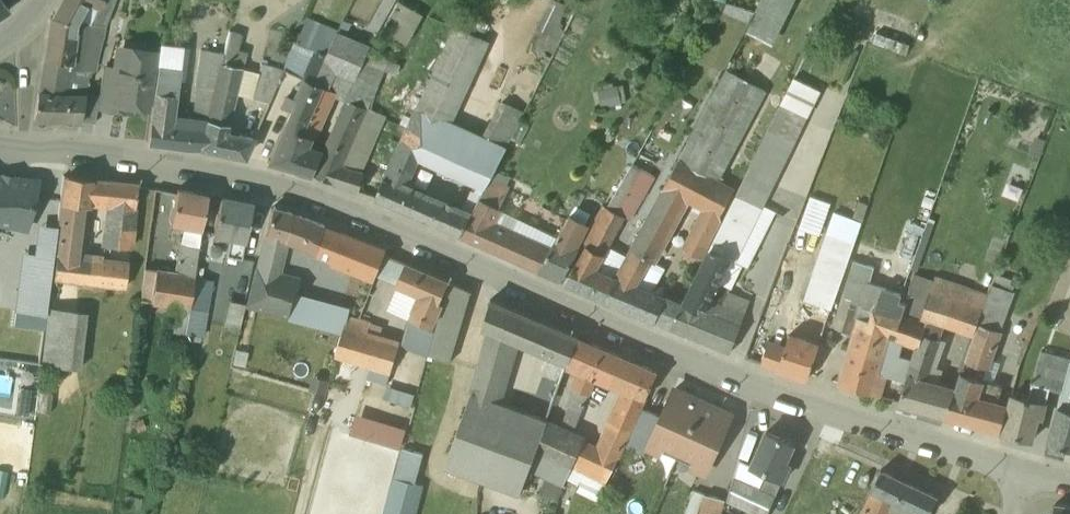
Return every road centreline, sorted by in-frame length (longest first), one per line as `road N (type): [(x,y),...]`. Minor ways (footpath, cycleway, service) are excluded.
road 1 (residential): [(0,140),(285,190),(804,408),(1021,470)]

